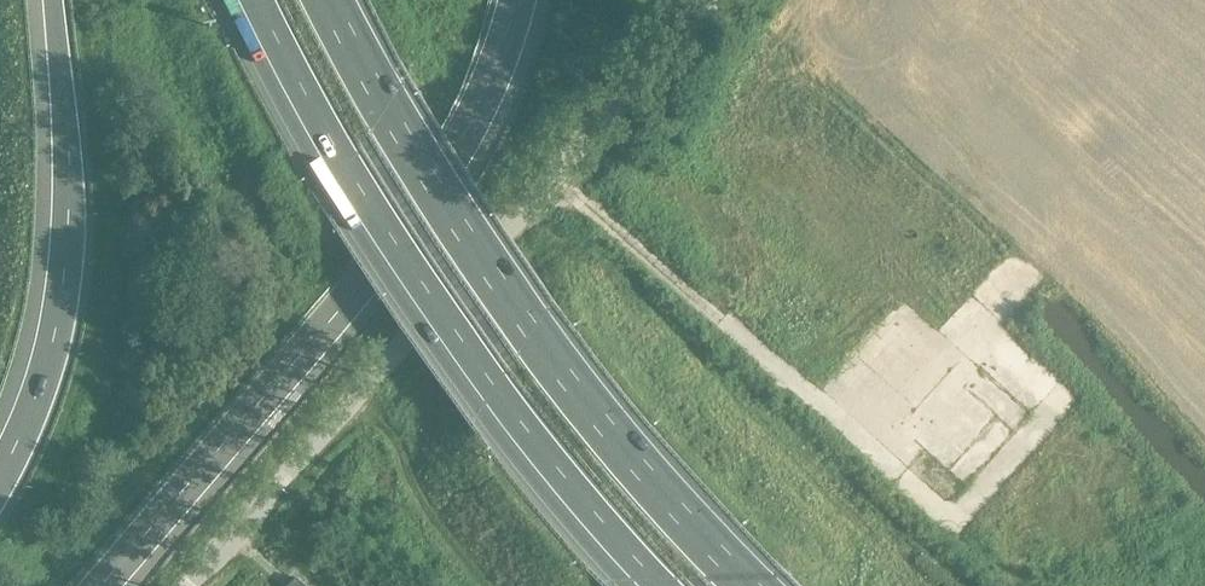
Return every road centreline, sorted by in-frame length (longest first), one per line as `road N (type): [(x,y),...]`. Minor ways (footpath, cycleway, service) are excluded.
road 1 (tertiary): [(174,585),(709,0)]
road 2 (motorway): [(99,585),(409,220),(467,128),(515,0)]
road 3 (motorway): [(748,585),(627,463),(530,332),(385,110),(330,0)]
road 4 (motorway): [(252,0),(338,171),(401,272),(486,396),(650,585)]
road 5 (track): [(1028,284),(875,454),(548,177)]
road 6 (motorway): [(52,0),(66,152),(63,276),(37,392),(0,473)]

